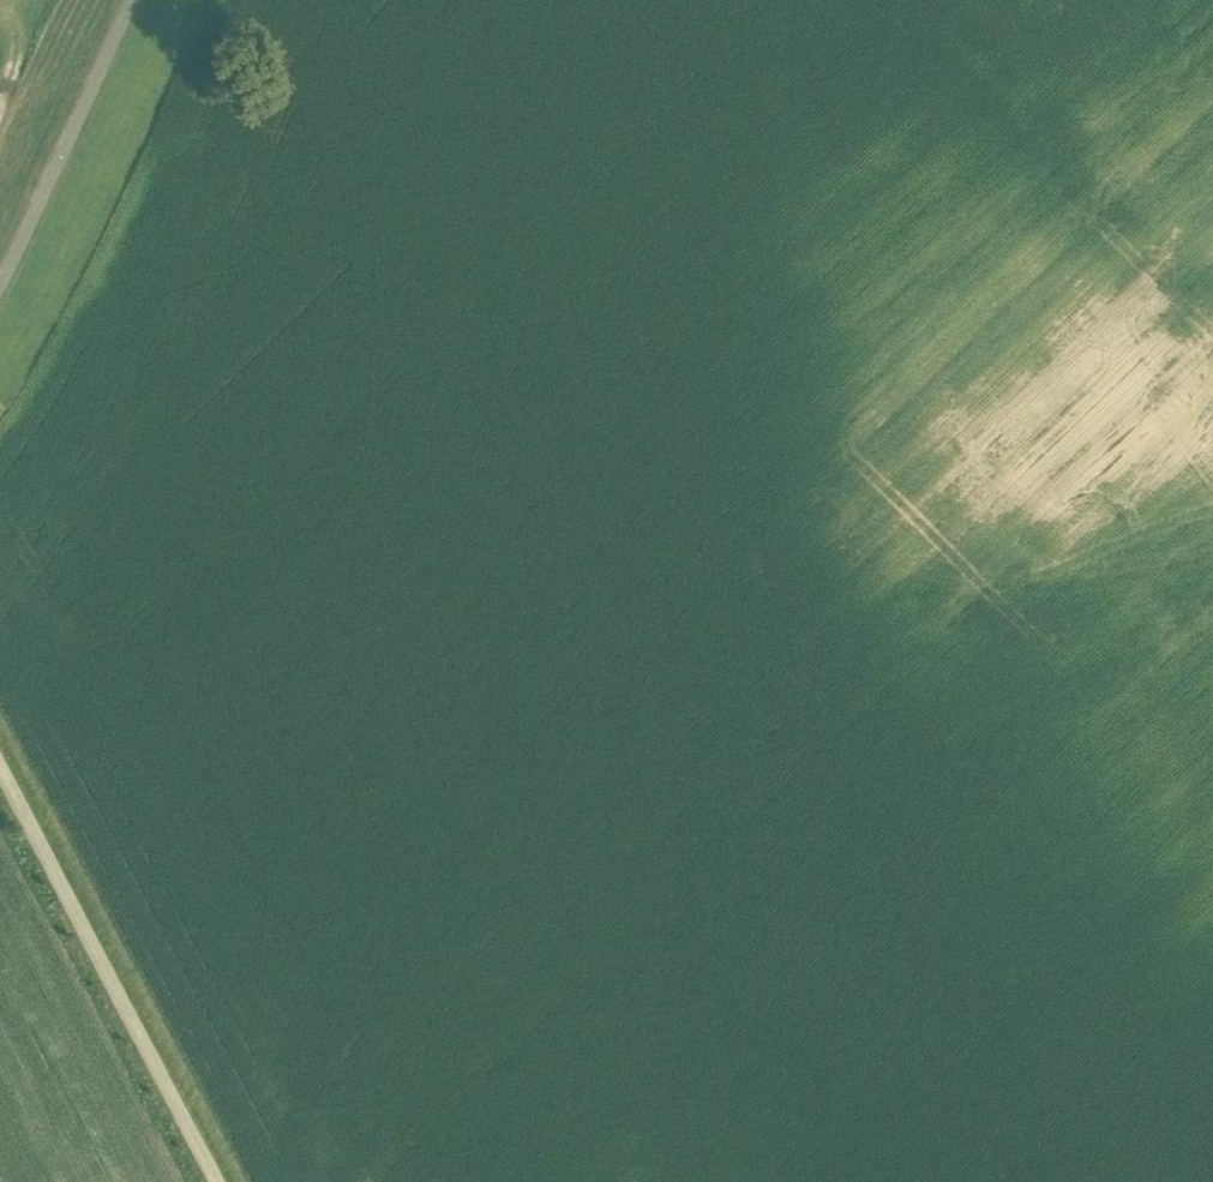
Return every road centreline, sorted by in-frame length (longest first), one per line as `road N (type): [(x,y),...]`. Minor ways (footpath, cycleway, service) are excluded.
road 1 (unclassified): [(215,1181),(0,772)]
road 2 (track): [(921,0),(1212,331)]

